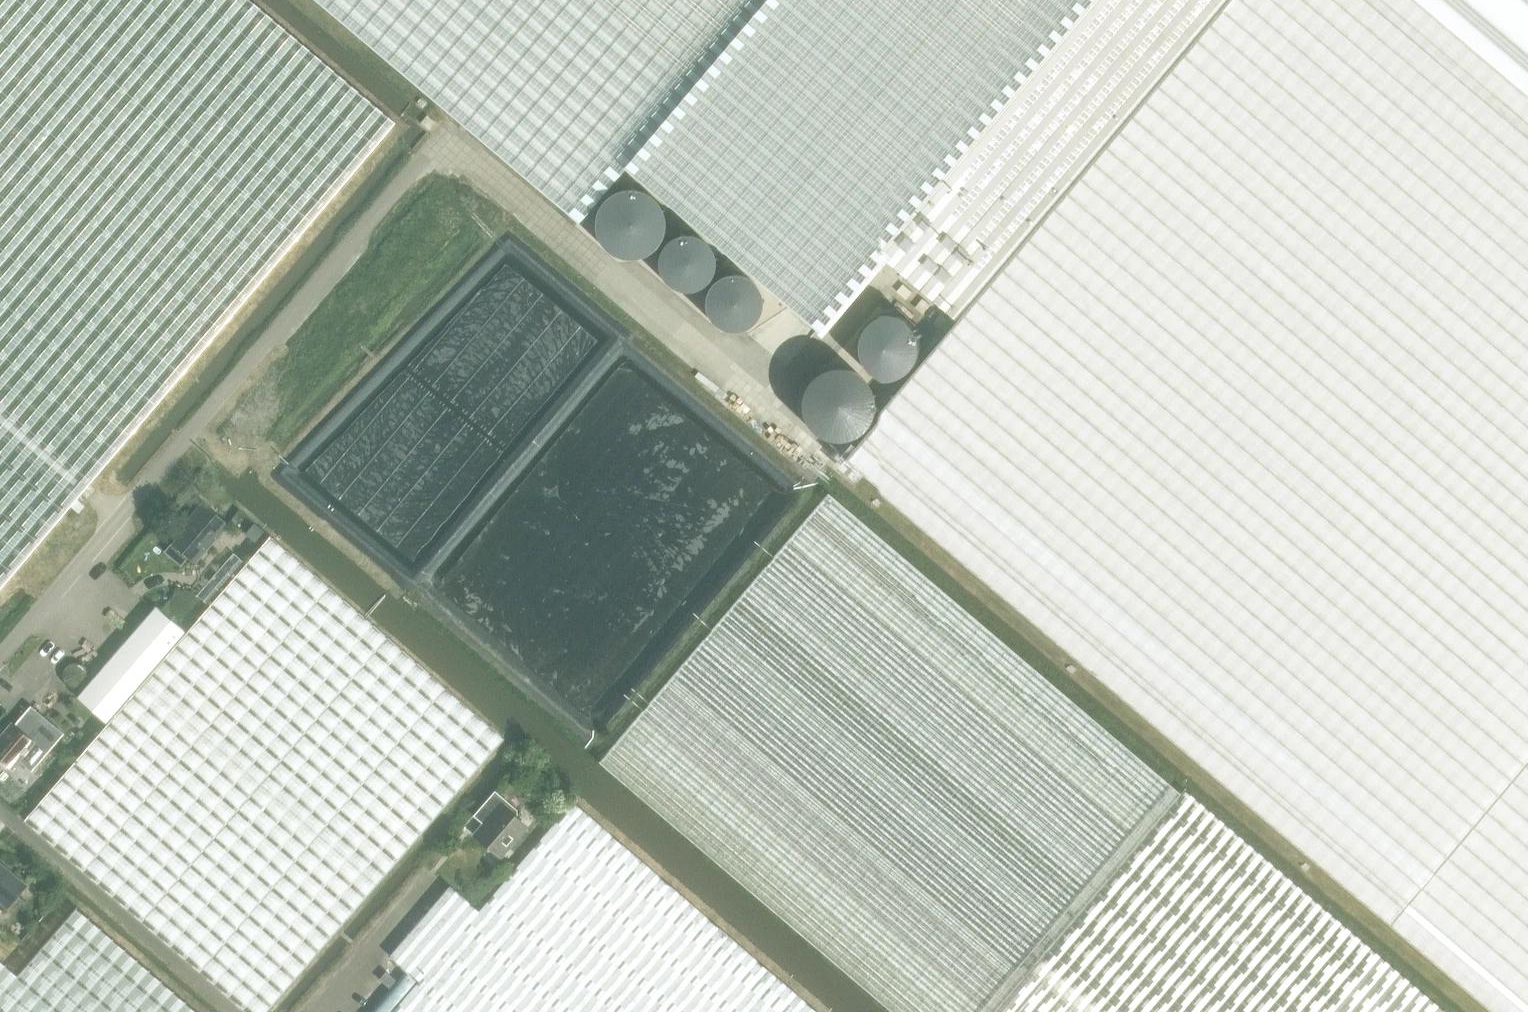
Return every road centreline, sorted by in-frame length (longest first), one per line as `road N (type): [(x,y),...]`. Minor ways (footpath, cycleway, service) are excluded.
road 1 (unclassified): [(0,816),(232,1011)]
road 2 (unclassified): [(0,663),(187,442)]
road 3 (unclassified): [(323,1011),(424,888)]

